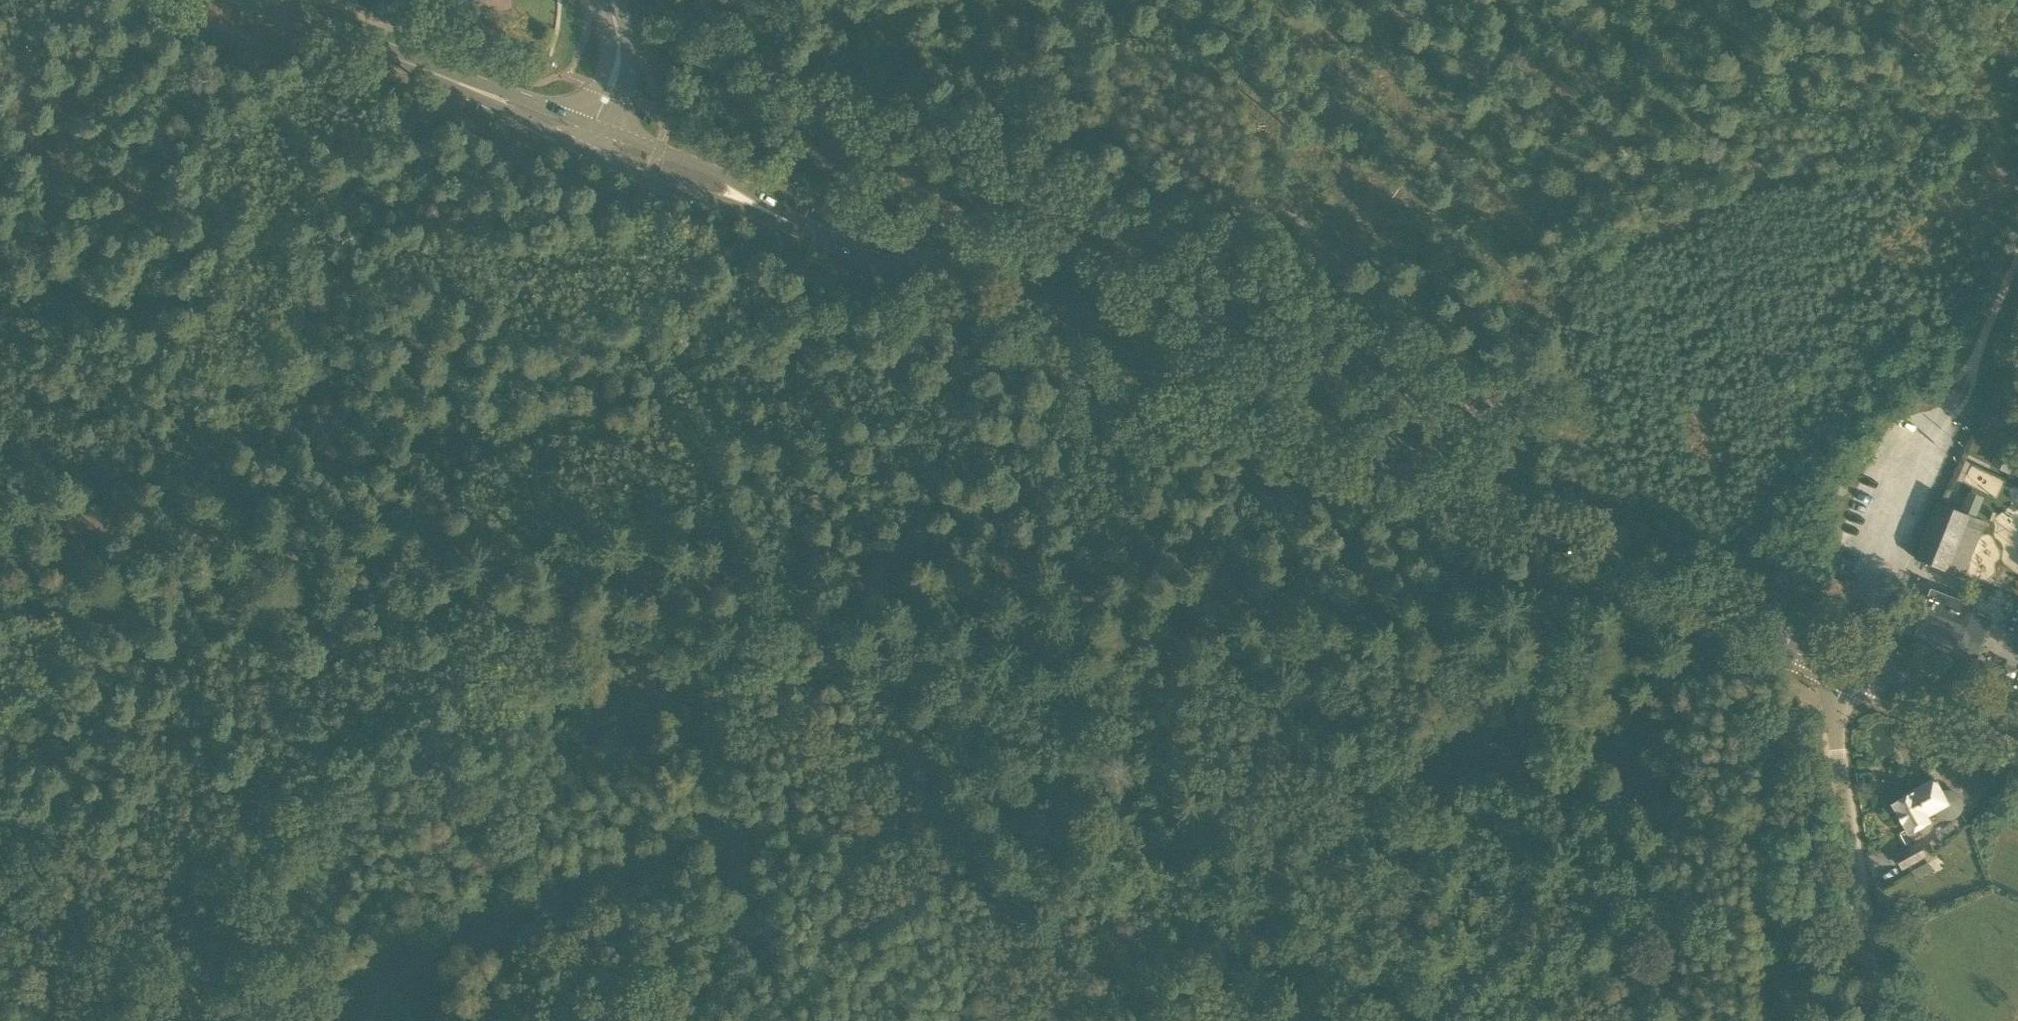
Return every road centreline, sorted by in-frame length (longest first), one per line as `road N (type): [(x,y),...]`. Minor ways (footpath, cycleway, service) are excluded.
road 1 (secondary): [(1853,665),(588,136)]
road 2 (track): [(648,571),(1569,636),(1709,651),(1753,664)]
road 3 (track): [(0,527),(569,564)]
road 4 (track): [(1448,495),(1395,0)]
road 5 (track): [(2017,259),(1853,665)]
road 6 (unclassified): [(1878,1020),(1836,737),(1840,687),(1853,665)]
road 7 (secondary): [(588,136),(259,0)]
road 8 (track): [(1014,315),(1021,296),(974,0)]
road 9 (secondary): [(2017,732),(1853,665)]
road 10 (unclassified): [(588,136),(620,53),(604,0)]

